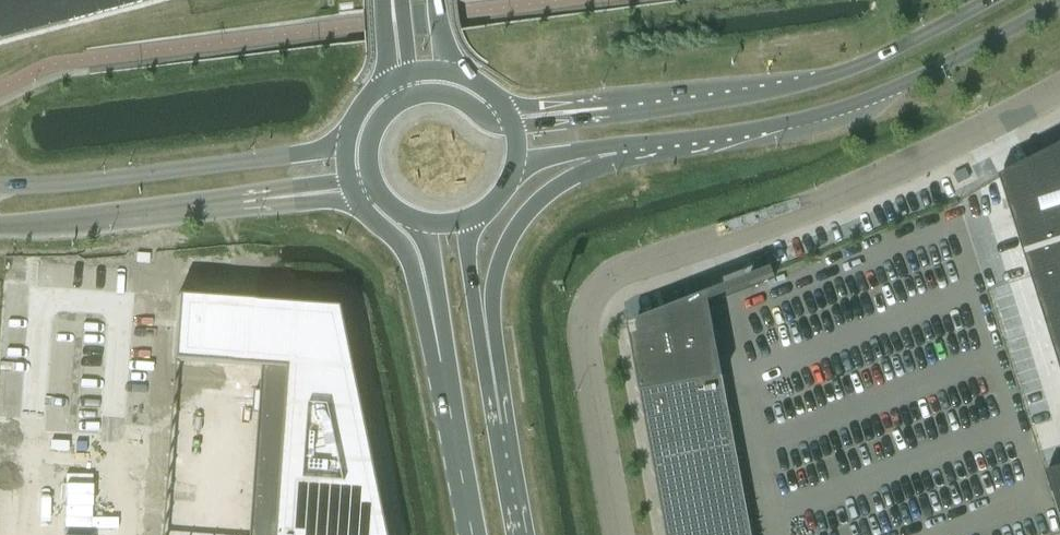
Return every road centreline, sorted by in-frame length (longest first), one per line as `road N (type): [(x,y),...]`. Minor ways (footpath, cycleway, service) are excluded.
road 1 (unclassified): [(622,534),(588,350),(597,295),(628,273),(775,223),(1059,91)]
road 2 (secondary): [(621,146),(833,112),(953,63),(1059,4)]
road 3 (secondary): [(991,0),(817,81),(607,117)]
road 4 (unclassified): [(345,146),(57,184),(0,184)]
road 5 (primary): [(489,366),(497,276),(521,223),(543,198),(621,146)]
road 6 (unclassified): [(0,226),(256,202)]
road 7 (primary): [(432,309),(476,534)]
road 8 (primary): [(523,534),(489,366)]
road 9 (primary): [(489,366),(469,255),(471,214)]
road 10 (primary): [(355,201),(397,243),(432,309)]

